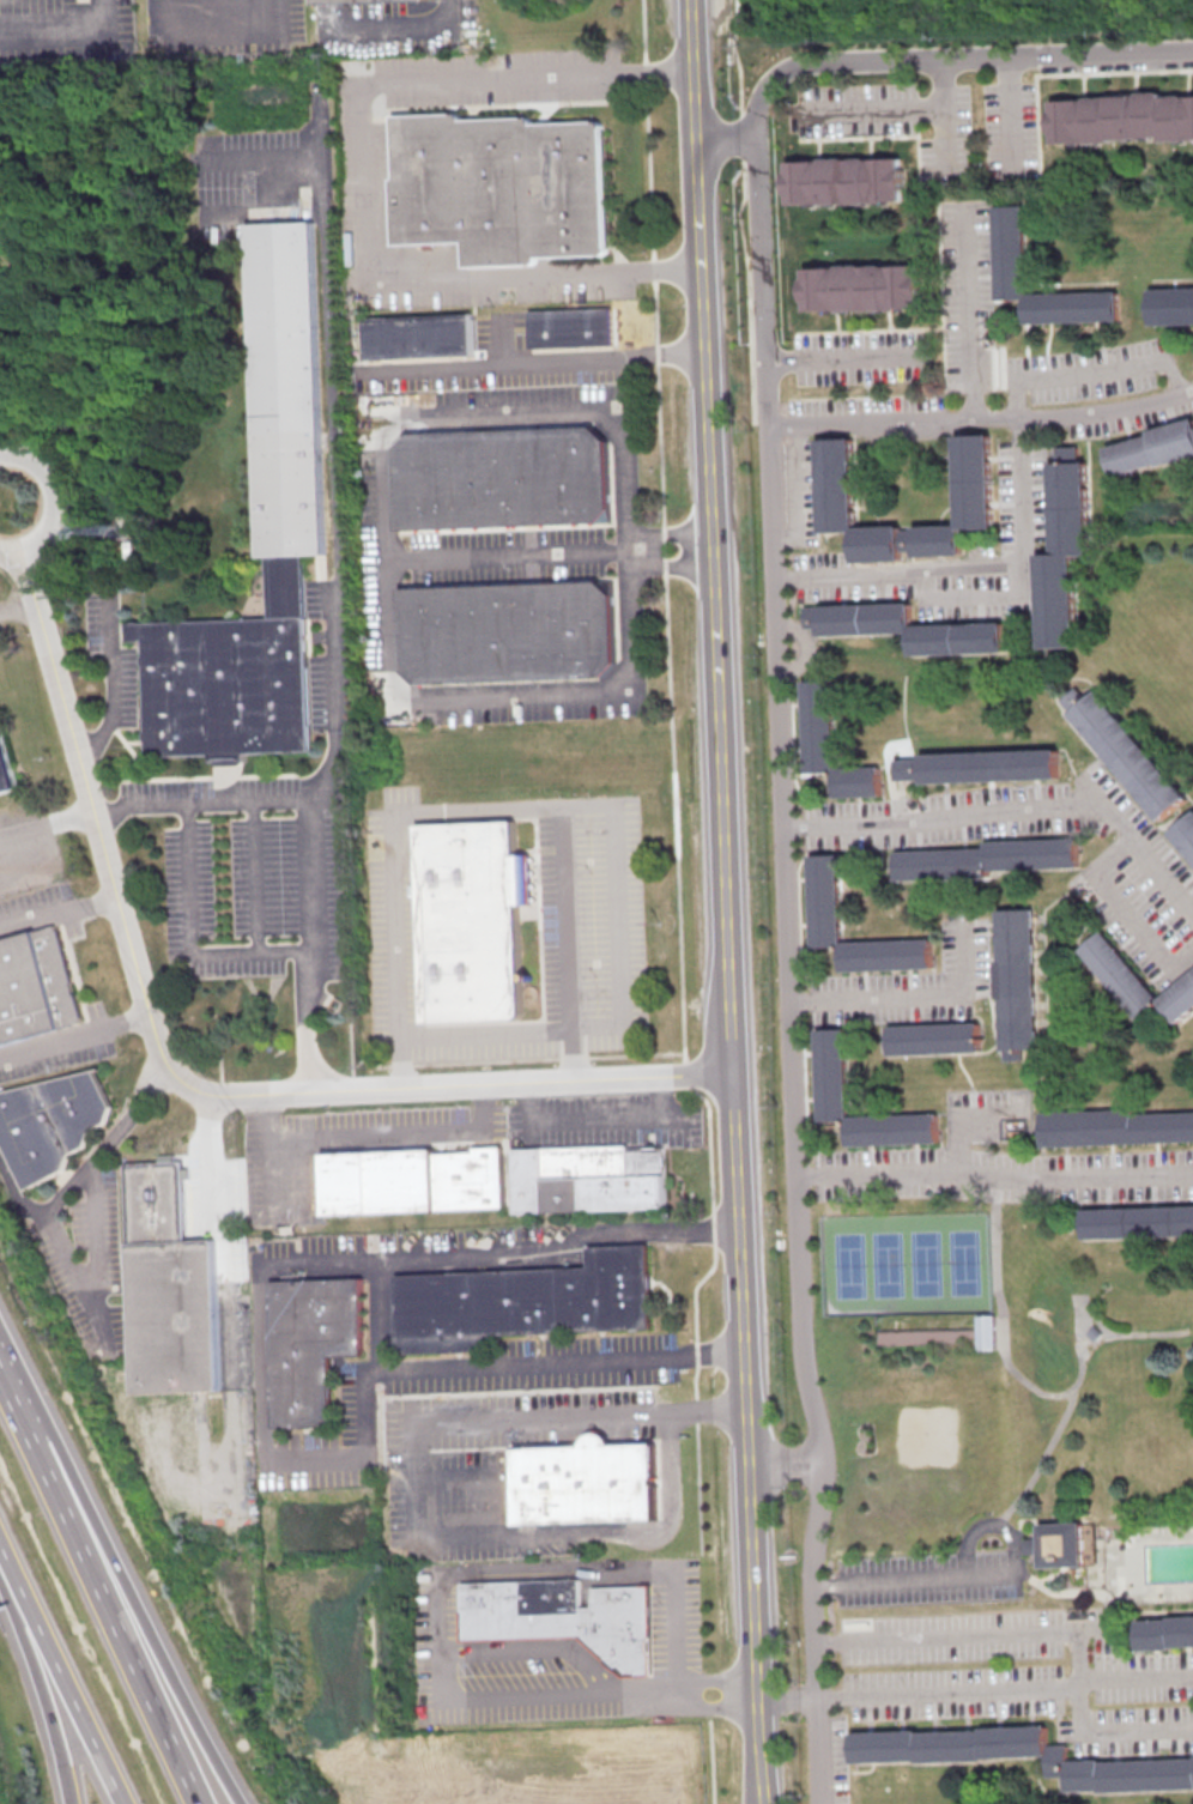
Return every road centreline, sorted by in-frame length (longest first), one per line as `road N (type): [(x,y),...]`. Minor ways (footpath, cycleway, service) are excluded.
road 1 (residential): [(1192,56),(803,68),(773,89),(761,119),(805,1351),(824,1466),(814,1591),(822,1803)]
road 2 (tertiary): [(732,1070),(690,0)]
road 3 (residential): [(541,1079),(217,1094),(187,1084),(169,1066),(19,551)]
road 4 (tertiary): [(760,1803),(732,1070)]
road 5 (motorway): [(204,1803),(0,1358)]
road 6 (motorway): [(241,1803),(93,1515),(14,1386)]
road 7 (residential): [(1192,907),(1101,795),(1077,811),(786,833)]
road 8 (residential): [(1192,396),(1097,419),(773,429)]
road 9 (residential): [(1022,423),(1029,571),(777,581)]
road 10 (residential): [(800,1179),(1192,1177)]
road 11 (residential): [(816,1646),(1096,1635)]
road 12 (motorway): [(0,1552),(122,1803)]
road 13 (residential): [(793,1007),(971,1001),(970,928)]
road 14 (motorway): [(0,1582),(41,1685),(73,1803)]
road 15 (residential): [(979,422),(969,208)]
road 16 (residential): [(732,1070),(541,1079)]
road 17 (residential): [(0,552),(36,541),(55,508),(44,470),(0,452)]

